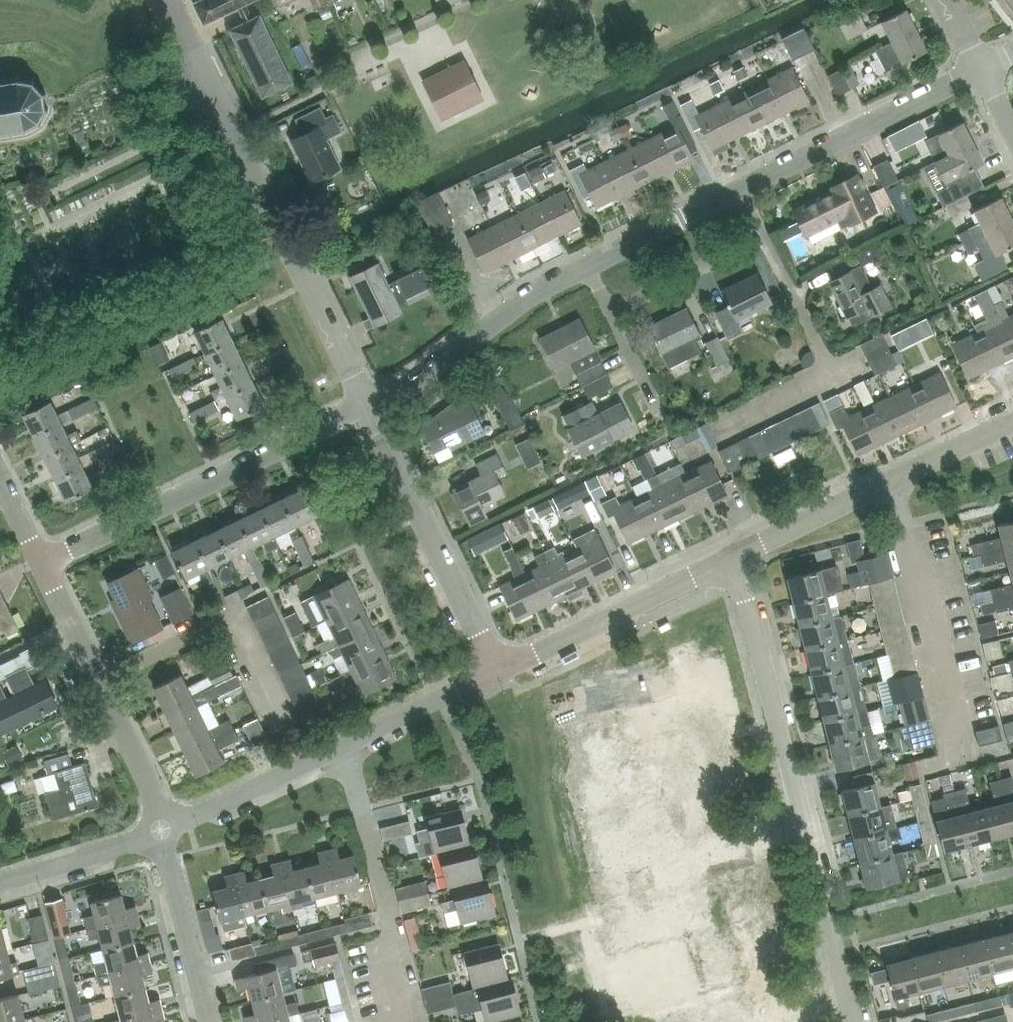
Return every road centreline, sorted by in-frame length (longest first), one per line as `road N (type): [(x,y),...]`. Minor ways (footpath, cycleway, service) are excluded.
road 1 (residential): [(859,1021),(738,547)]
road 2 (tertiary): [(363,405),(238,131),(165,0)]
road 3 (residential): [(52,560),(363,405)]
road 4 (tertiary): [(495,673),(363,405)]
road 5 (residential): [(399,1021),(384,960),(393,942),(345,744)]
road 6 (tertiary): [(495,673),(738,547)]
road 7 (residential): [(983,69),(740,189)]
road 8 (residential): [(585,266),(529,295),(403,388),(363,405)]
road 9 (residential): [(959,726),(895,472)]
road 10 (residential): [(108,683),(235,621),(276,713)]
road 11 (residential): [(166,837),(345,744)]
road 12 (residential): [(212,1021),(166,837)]
road 13 (residential): [(604,300),(618,307),(640,298),(760,234)]
road 14 (tertiary): [(738,547),(895,472)]
road 15 (residential): [(740,189),(585,266)]
road 16 (residential): [(0,881),(166,837)]
road 17 (residential): [(345,744),(495,673)]
road 18 (residential): [(166,837),(108,683)]
road 19 (residential): [(760,234),(833,371)]
road 20 (residential): [(108,683),(52,560)]
road 21 (tertiary): [(895,472),(1012,419)]
road 22 (residential): [(604,300),(656,411)]

